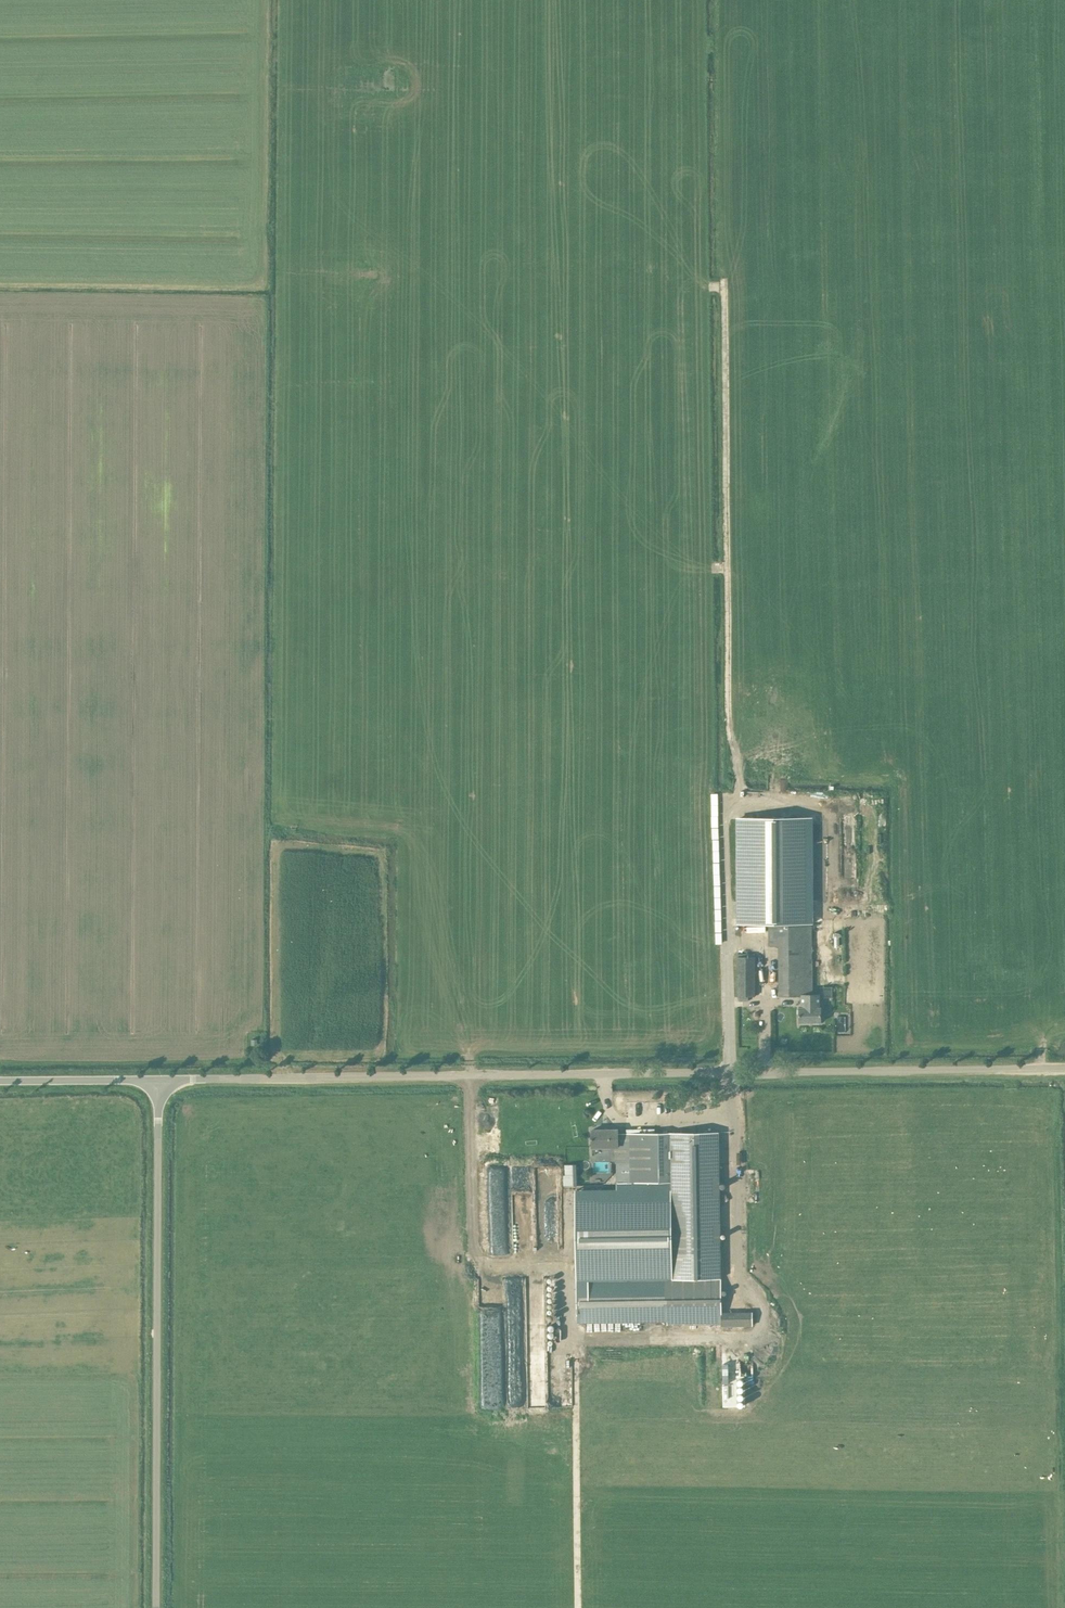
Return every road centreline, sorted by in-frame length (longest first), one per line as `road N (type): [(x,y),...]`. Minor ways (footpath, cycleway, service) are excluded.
road 1 (unclassified): [(159,1083),(1064,1070)]
road 2 (unclassified): [(157,1607),(159,1083)]
road 3 (unclassified): [(159,1083),(0,1082)]

